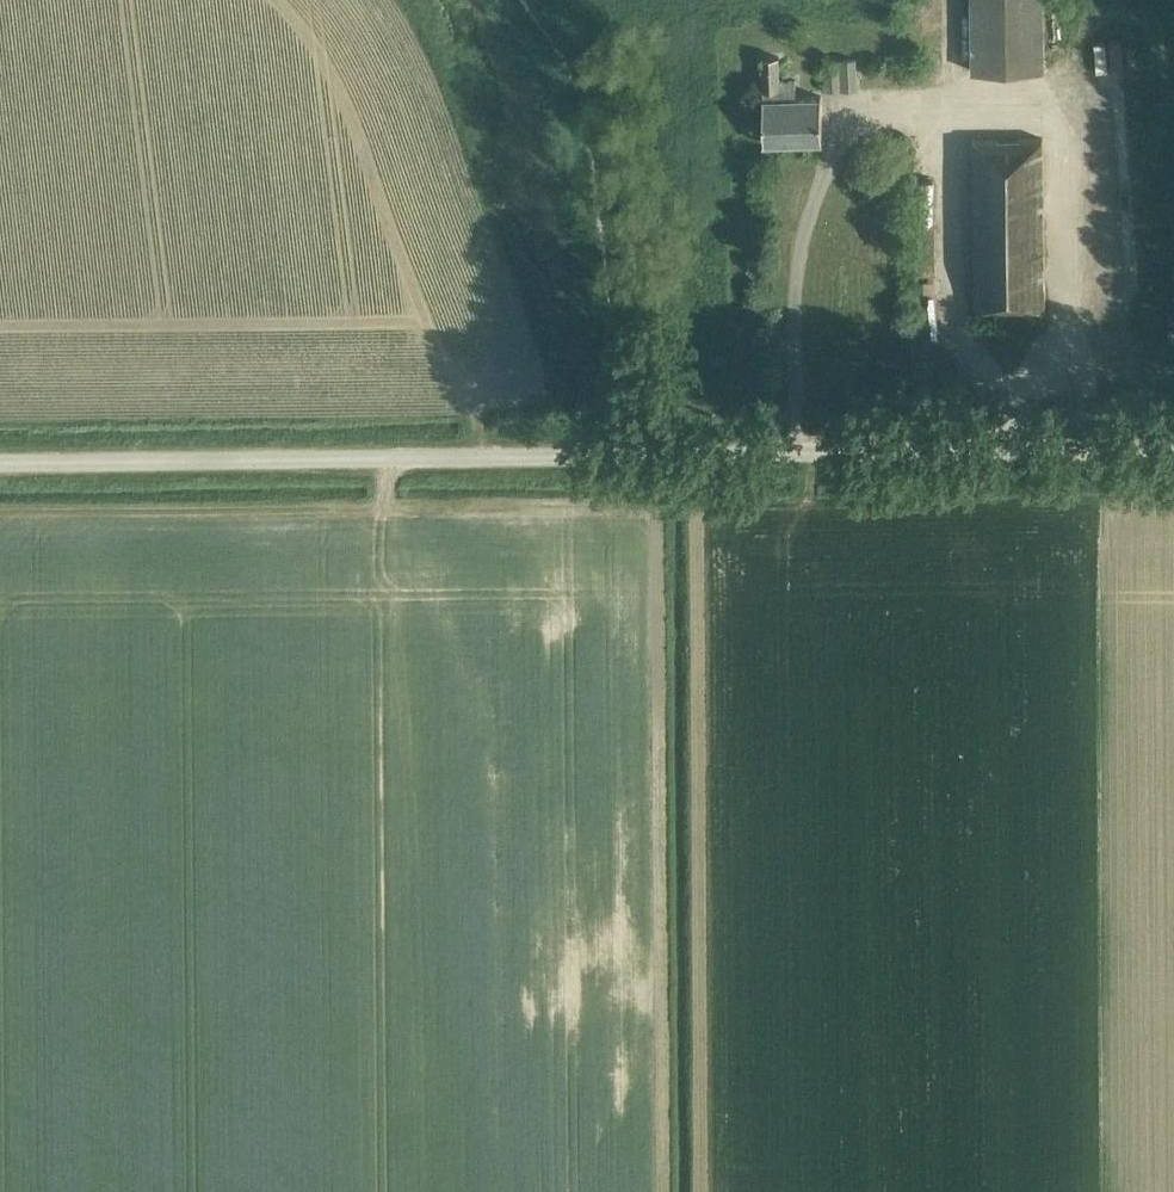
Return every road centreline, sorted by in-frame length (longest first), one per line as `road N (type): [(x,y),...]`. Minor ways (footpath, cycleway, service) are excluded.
road 1 (unclassified): [(0,459),(1173,448)]

